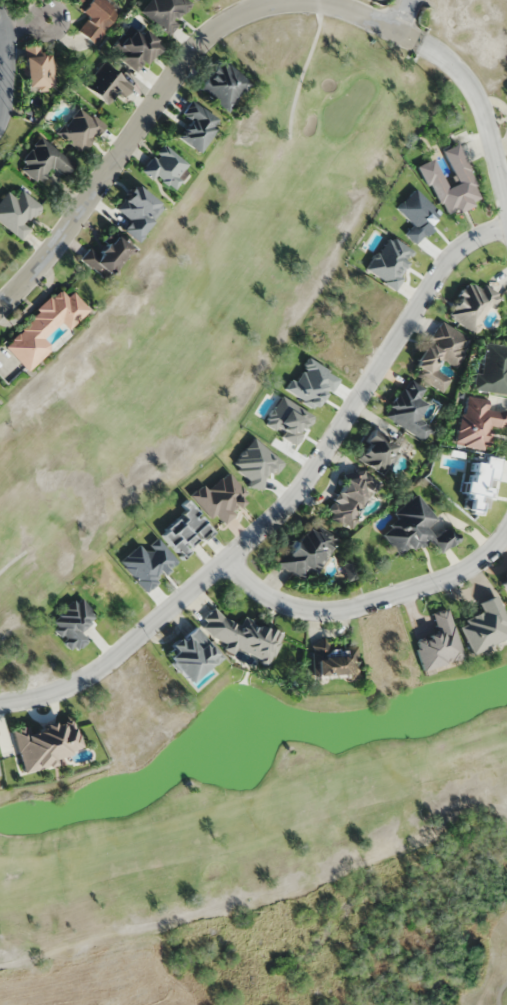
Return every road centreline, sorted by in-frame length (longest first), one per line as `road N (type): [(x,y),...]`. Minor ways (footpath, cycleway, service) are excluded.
road 1 (residential): [(506,229),(480,237),(444,265),(282,512),(82,683),(0,705)]
road 2 (residential): [(330,7),(252,13),(202,46),(0,310)]
road 3 (residential): [(506,530),(461,572),(339,610),(275,597),(226,557)]
road 4 (residential): [(330,7),(382,25),(463,78),(480,106),(506,204)]

